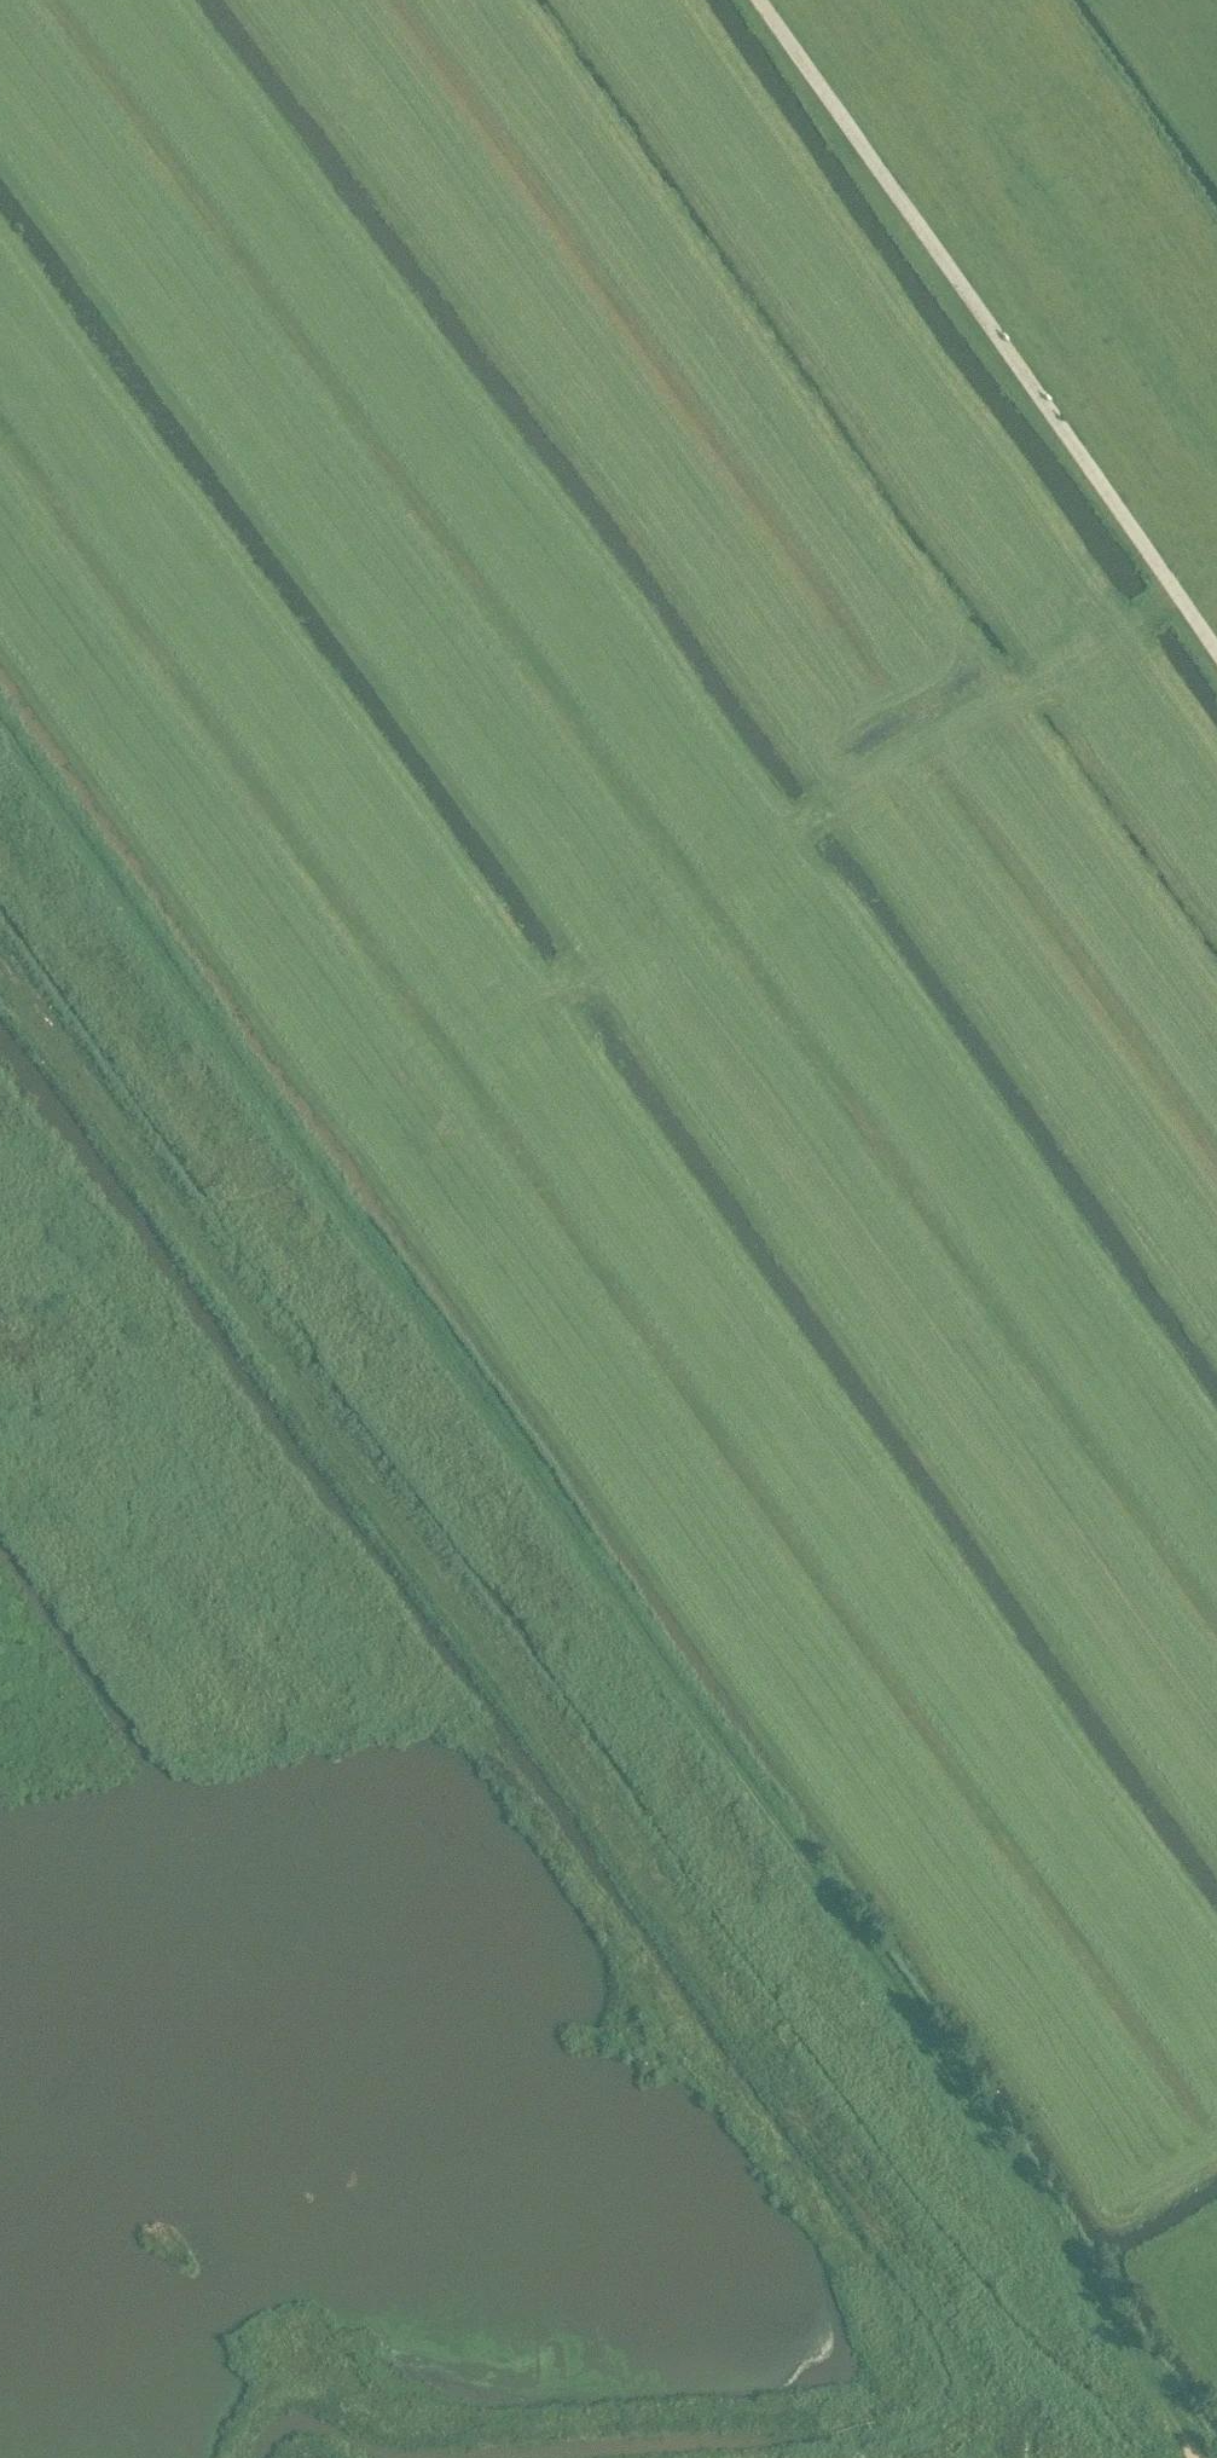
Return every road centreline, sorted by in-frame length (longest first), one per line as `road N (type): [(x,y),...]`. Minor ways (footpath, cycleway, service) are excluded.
road 1 (track): [(1193,2457),(853,1934),(0,725)]
road 2 (track): [(0,957),(959,2310),(1020,2418),(1021,2457)]
road 3 (track): [(753,0),(1216,658)]

